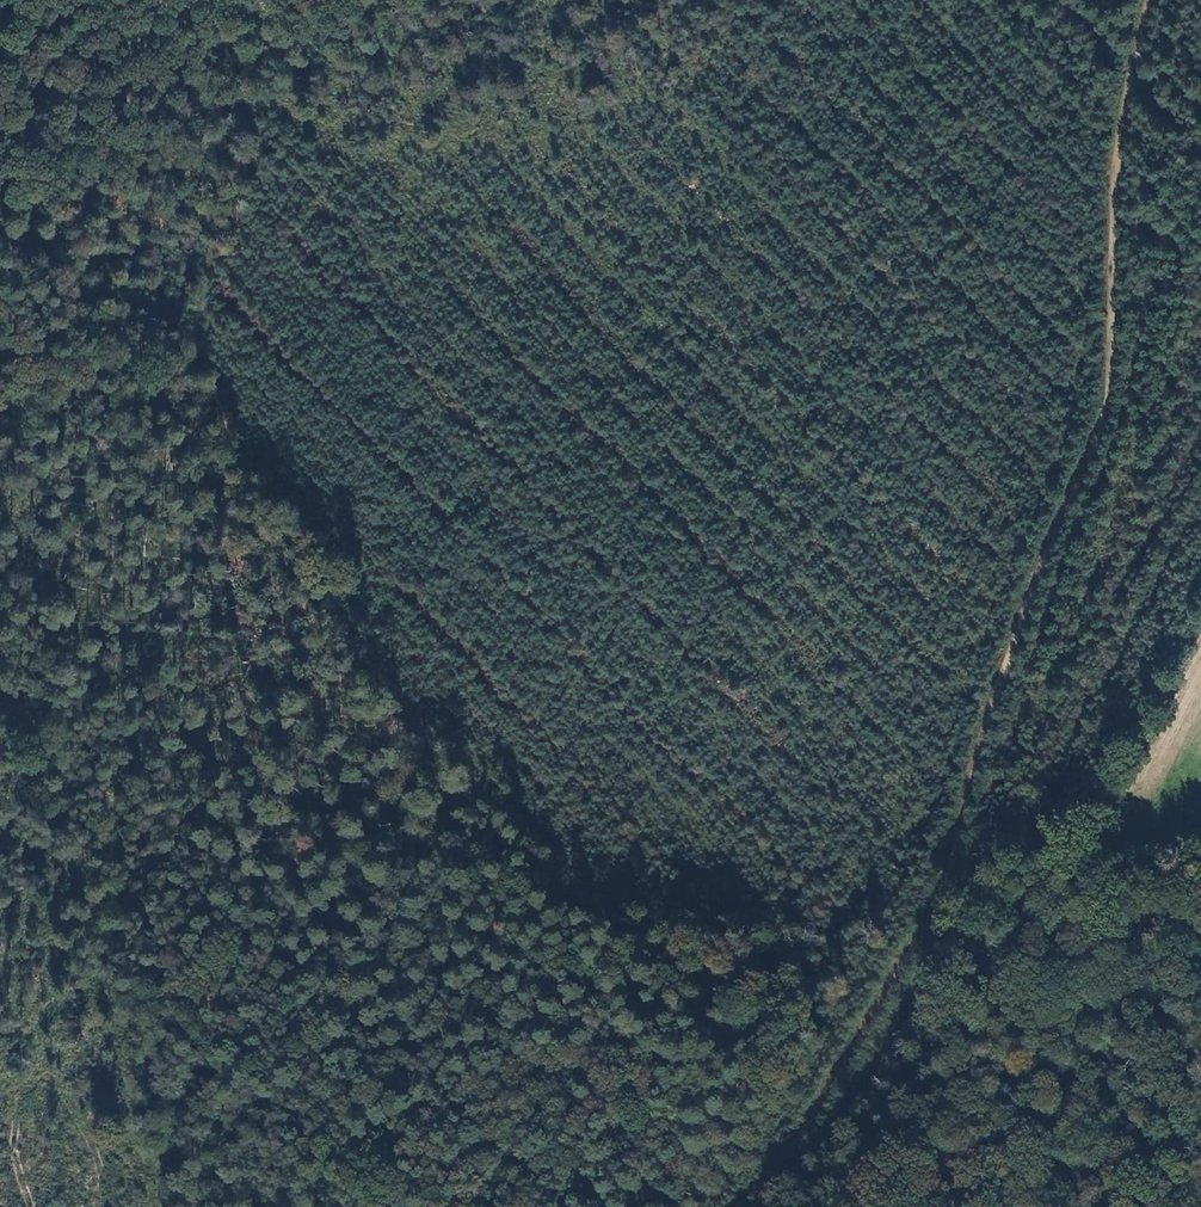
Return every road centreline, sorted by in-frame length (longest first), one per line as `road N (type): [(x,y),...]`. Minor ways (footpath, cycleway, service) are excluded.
road 1 (track): [(744,1206),(816,1123),(944,909),(1002,686),(1108,422),(1123,120),(1153,0)]

